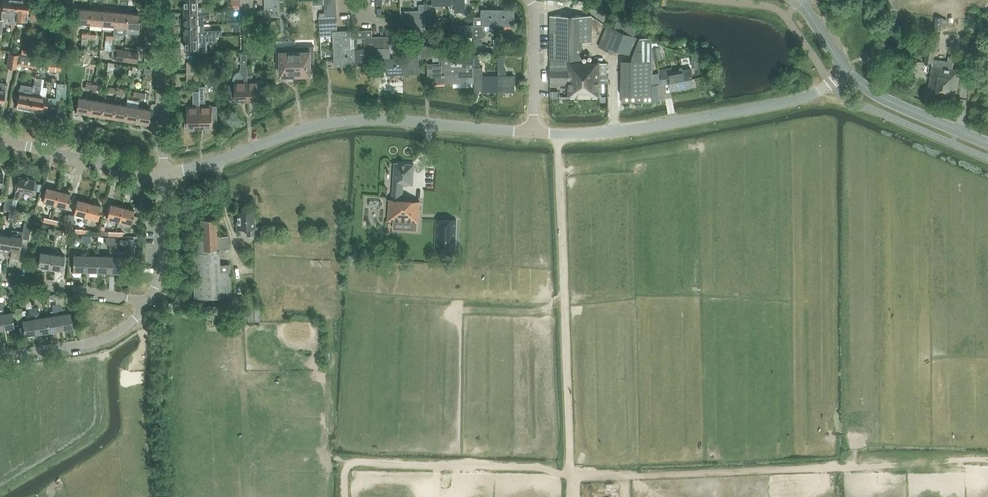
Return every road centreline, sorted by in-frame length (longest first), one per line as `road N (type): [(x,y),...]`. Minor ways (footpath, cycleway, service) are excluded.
road 1 (residential): [(163,173),(362,119),(534,132)]
road 2 (residential): [(534,132),(614,132),(728,113),(801,99),(849,74)]
road 3 (track): [(825,468),(570,473)]
road 4 (residential): [(163,173),(159,0)]
road 5 (residential): [(0,140),(163,173)]
road 6 (track): [(987,459),(851,467),(857,438)]
road 7 (residential): [(0,358),(102,338),(149,303)]
road 8 (tertiary): [(987,144),(849,74)]
road 9 (residential): [(149,303),(0,275)]
road 10 (residential): [(534,132),(529,0)]
road 11 (residential): [(149,303),(157,284),(163,173)]

